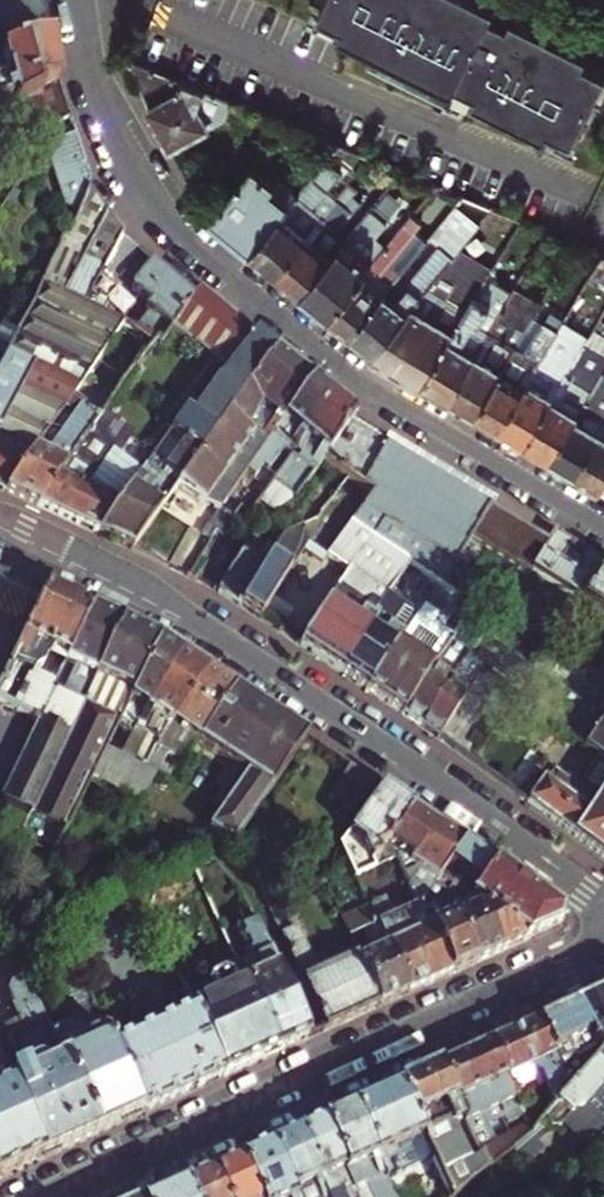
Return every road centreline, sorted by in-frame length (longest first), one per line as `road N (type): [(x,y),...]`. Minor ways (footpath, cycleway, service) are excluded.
road 1 (tertiary): [(80,0),(112,132),(150,194),(196,245),(348,366),(603,527)]
road 2 (tertiary): [(603,901),(194,619),(0,524)]
road 3 (secondary): [(603,951),(66,1196)]

